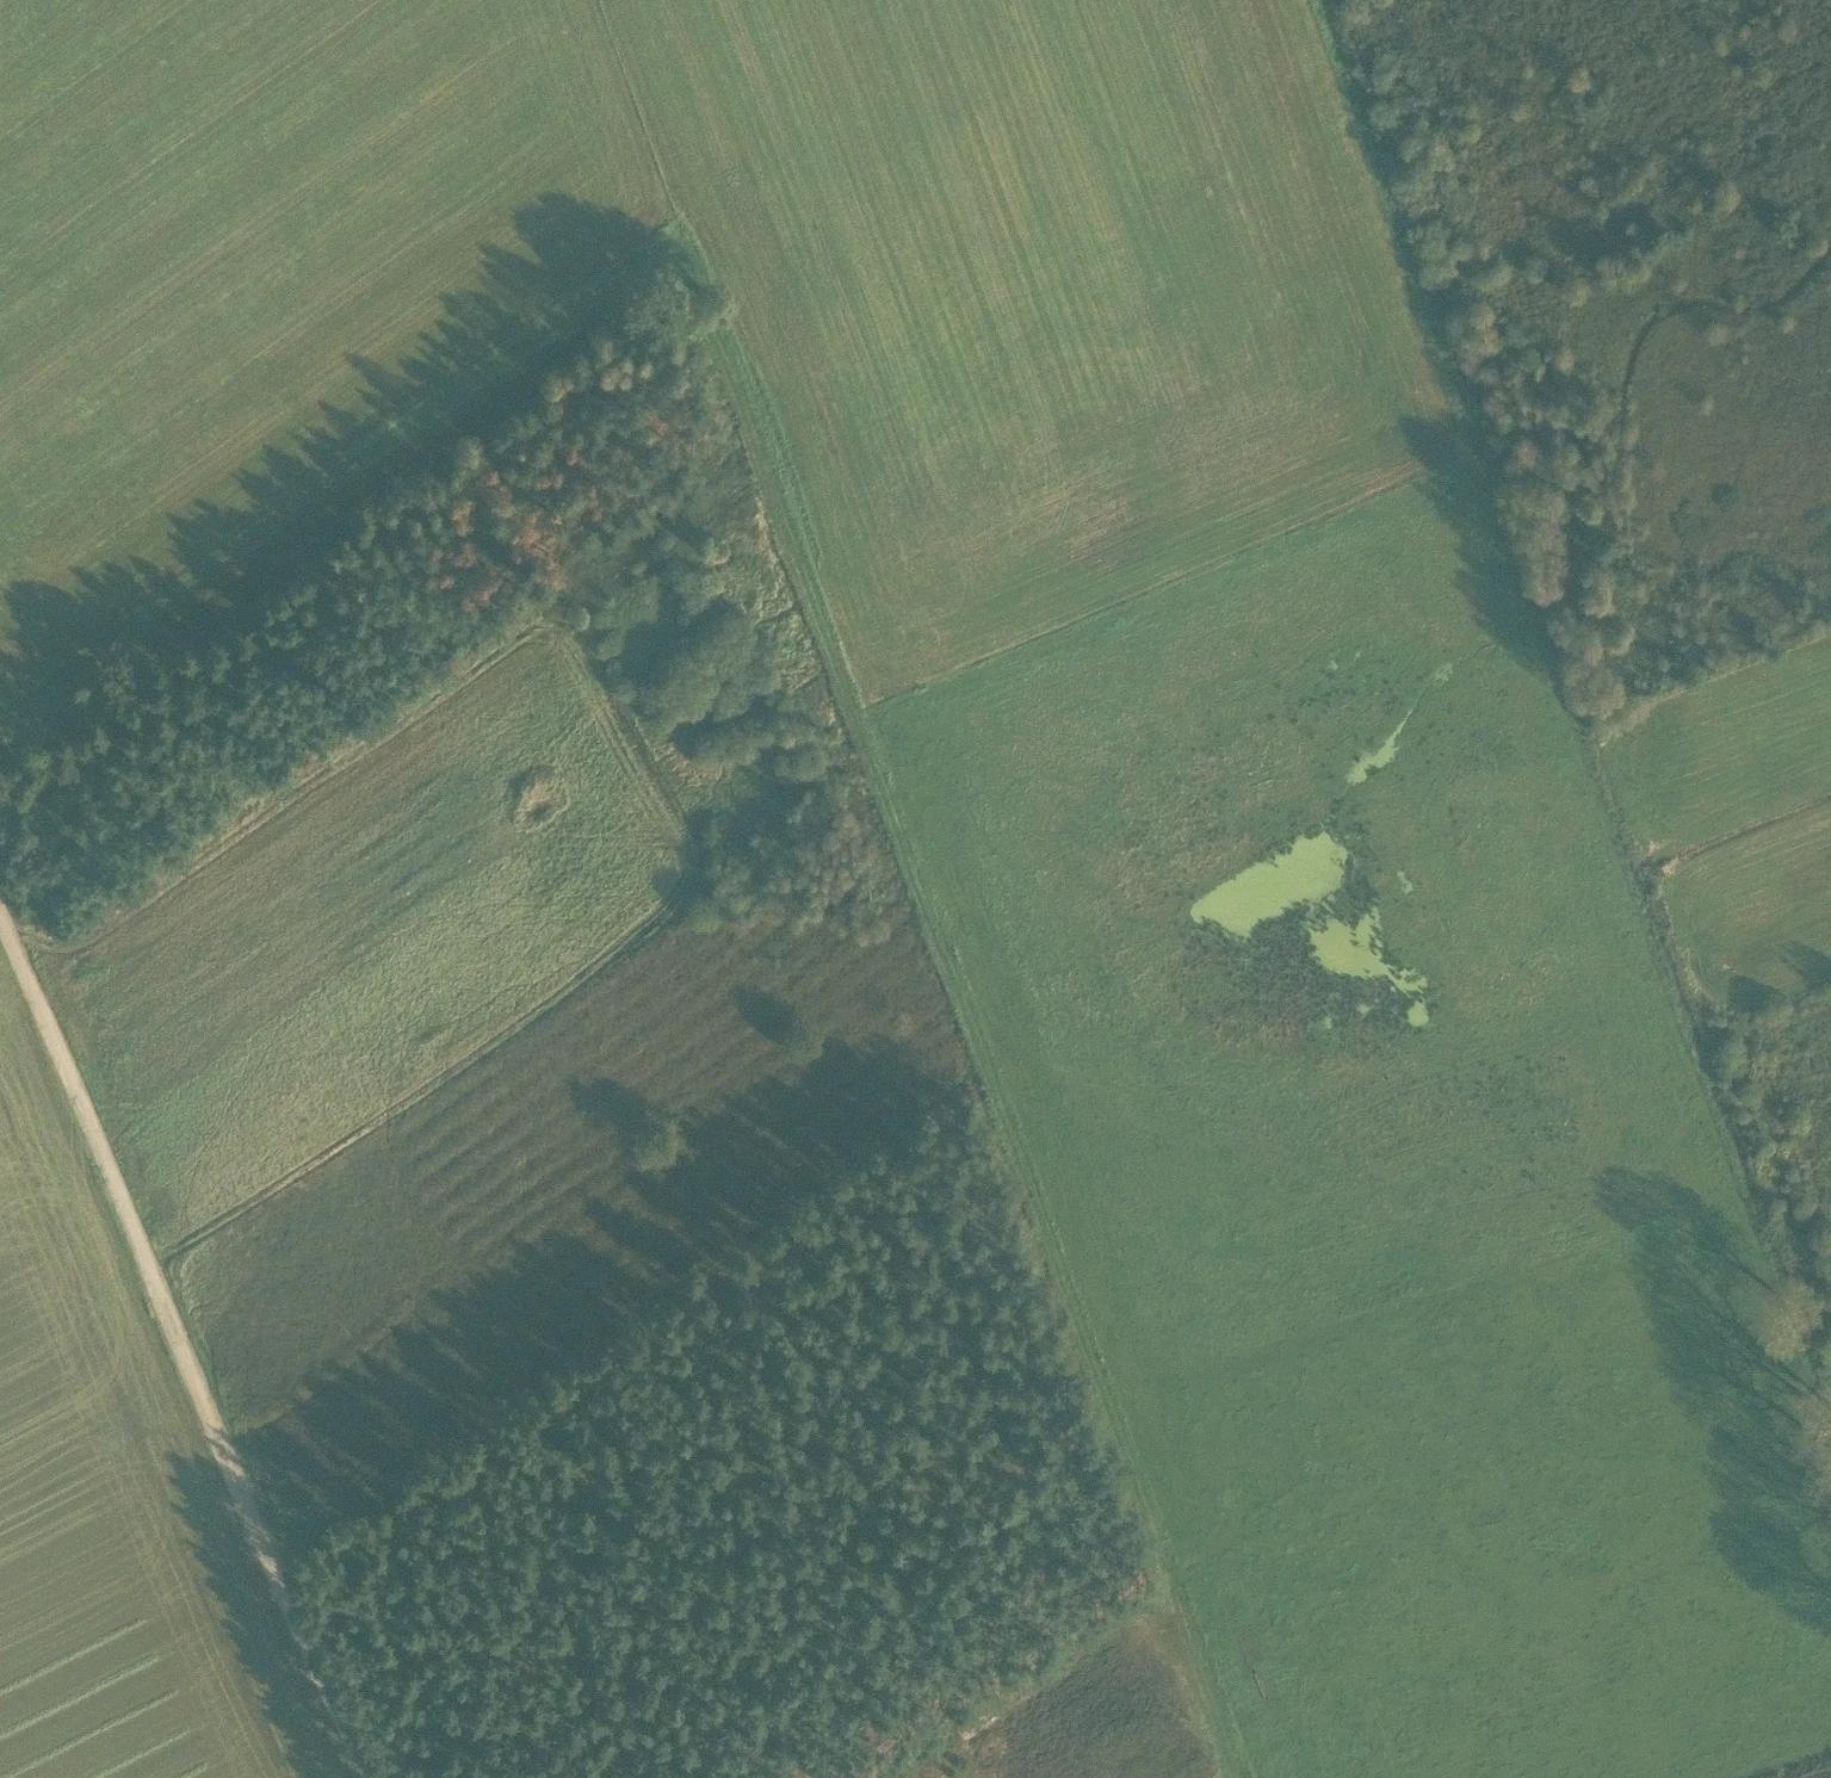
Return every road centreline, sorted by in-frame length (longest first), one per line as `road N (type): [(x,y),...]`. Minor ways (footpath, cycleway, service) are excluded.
road 1 (track): [(1242,1777),(673,224)]
road 2 (track): [(0,920),(368,1777)]

